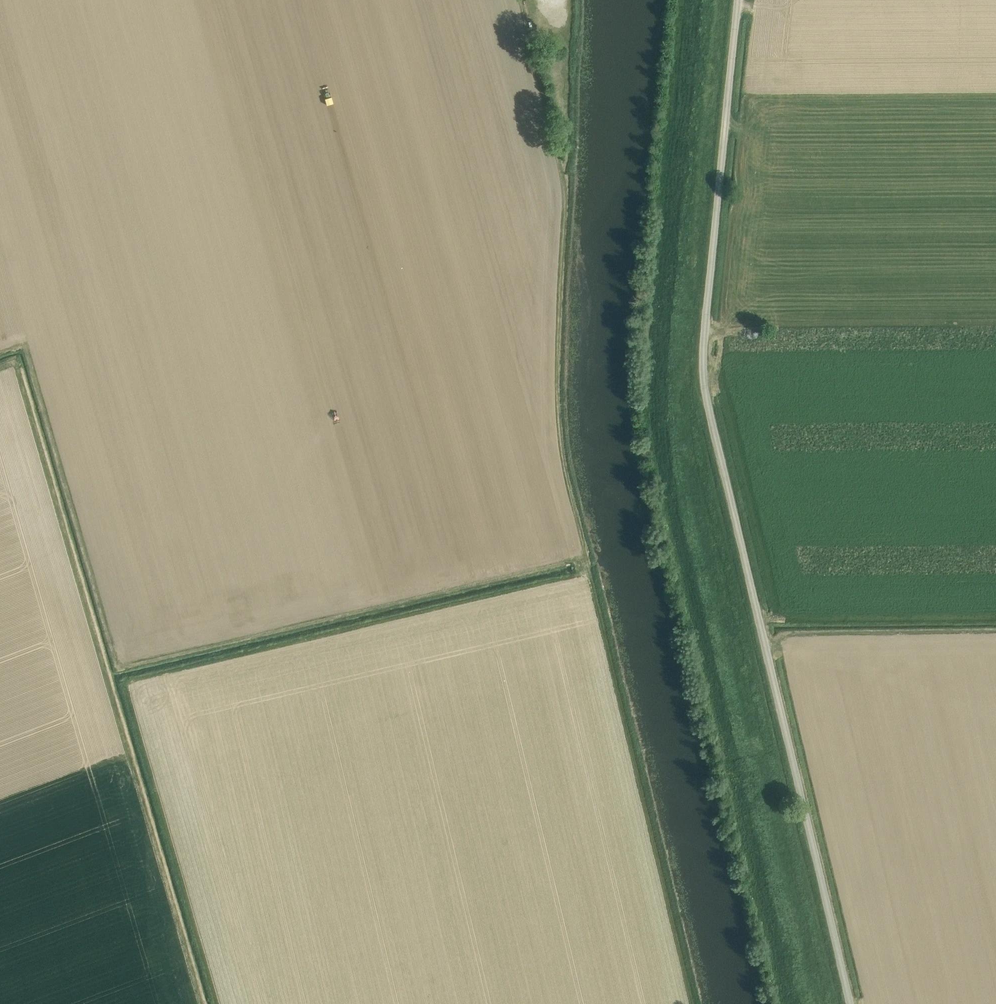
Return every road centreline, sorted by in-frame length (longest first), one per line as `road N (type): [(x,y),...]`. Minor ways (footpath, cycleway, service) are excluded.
road 1 (unclassified): [(850,1003),(704,383),(738,0)]

